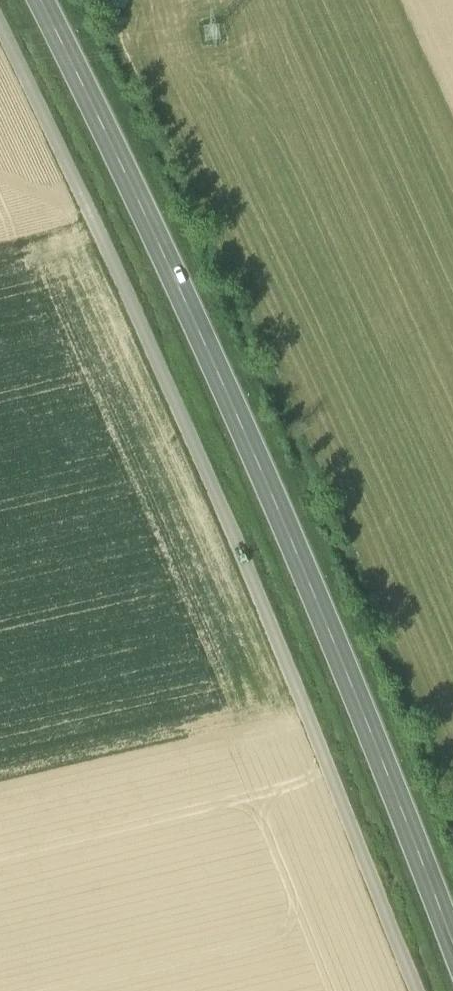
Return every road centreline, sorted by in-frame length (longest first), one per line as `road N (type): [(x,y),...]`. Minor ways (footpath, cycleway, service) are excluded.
road 1 (track): [(0,27),(246,571),(413,990)]
road 2 (secondary): [(452,947),(262,473),(40,0)]

